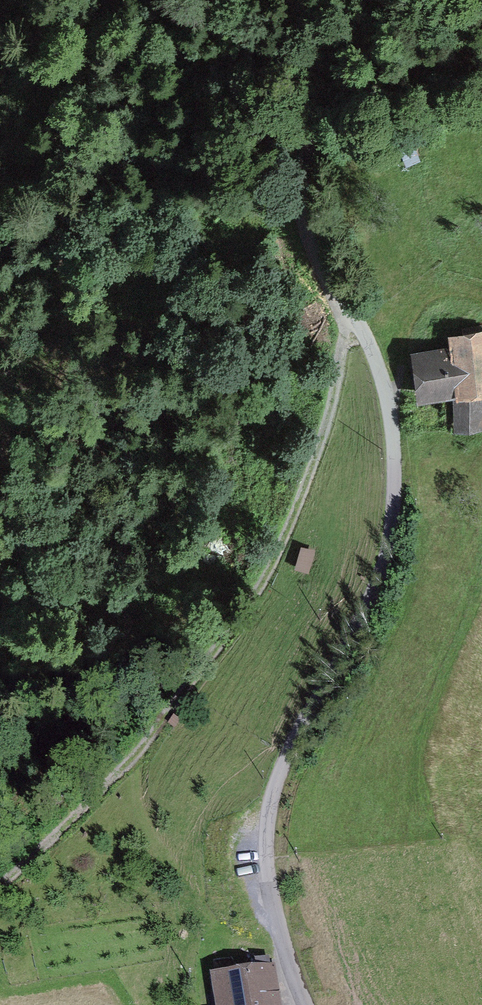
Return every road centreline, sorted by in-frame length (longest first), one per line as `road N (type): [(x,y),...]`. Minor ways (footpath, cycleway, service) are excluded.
road 1 (unclassified): [(360,0),(312,133),(304,206),(312,245),(369,343),(387,391),(395,502),(377,589),(273,795),(271,893),(306,1004)]
road 2 (track): [(346,306),(331,410),(262,585),(135,757),(0,883)]

